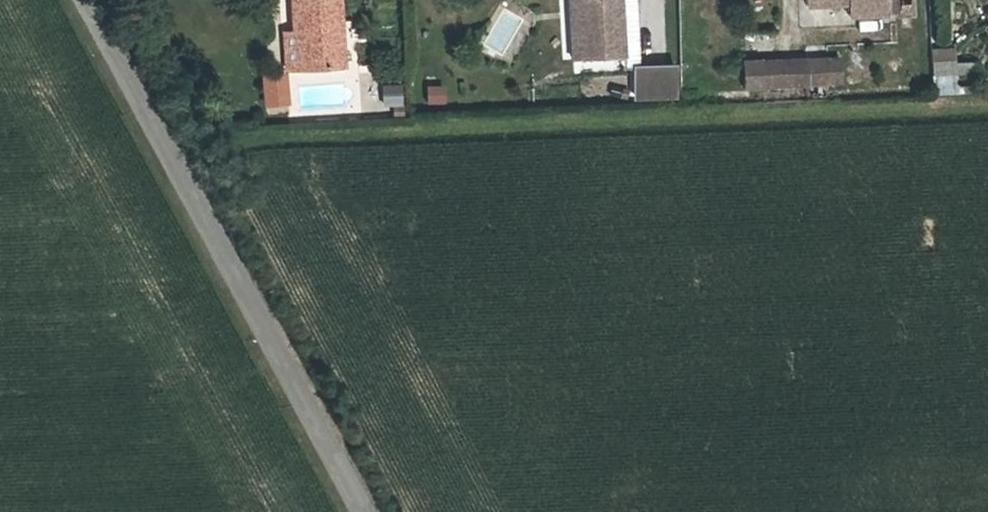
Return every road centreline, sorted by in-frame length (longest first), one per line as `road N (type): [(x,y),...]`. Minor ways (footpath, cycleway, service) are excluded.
road 1 (residential): [(365,511),(85,0)]

